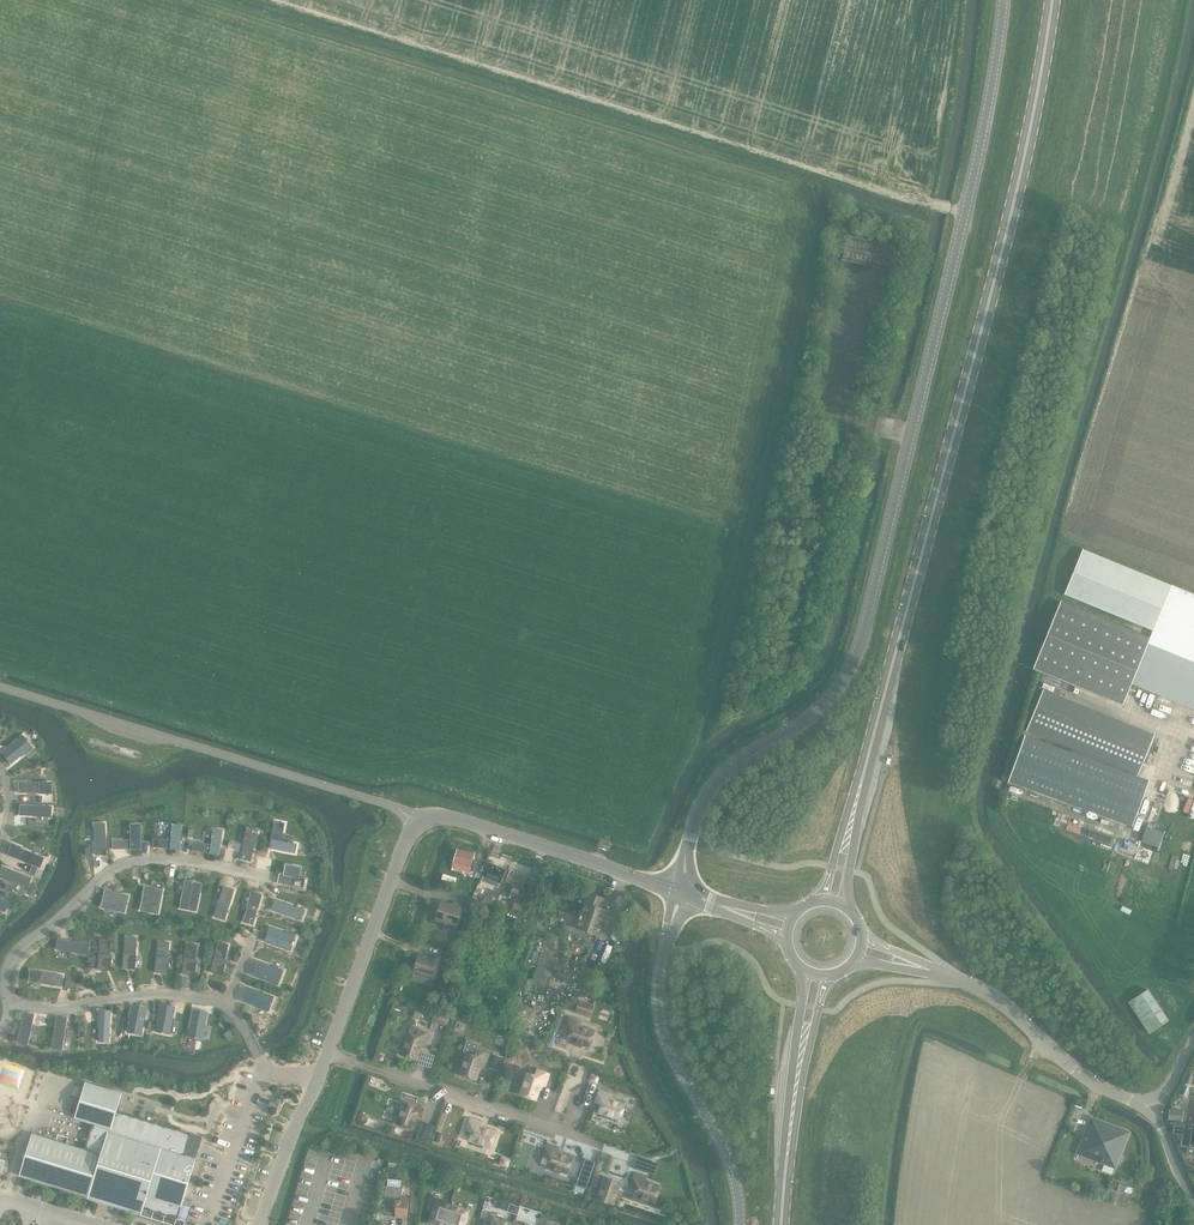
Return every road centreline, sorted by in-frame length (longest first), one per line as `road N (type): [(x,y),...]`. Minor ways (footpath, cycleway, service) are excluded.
road 1 (tertiary): [(688,845),(702,804),(725,771),(818,709),(856,654),(979,155),(1004,0)]
road 2 (secondary): [(854,813),(992,290),(1053,0)]
road 3 (unclassified): [(0,685),(399,808),(418,822)]
road 4 (unclassified): [(740,1224),(728,1158),(661,1027),(659,981),(671,930)]
road 5 (unclassified): [(327,1055),(601,1146)]
road 6 (unclassified): [(418,822),(446,816),(681,889)]
road 7 (unclassified): [(327,1055),(418,822)]
road 8 (unclassified): [(1152,1107),(1096,1084),(998,1001),(948,976)]
road 9 (unclassified): [(260,1224),(327,1055)]
road 10 (secondary): [(781,1224),(799,1070)]

